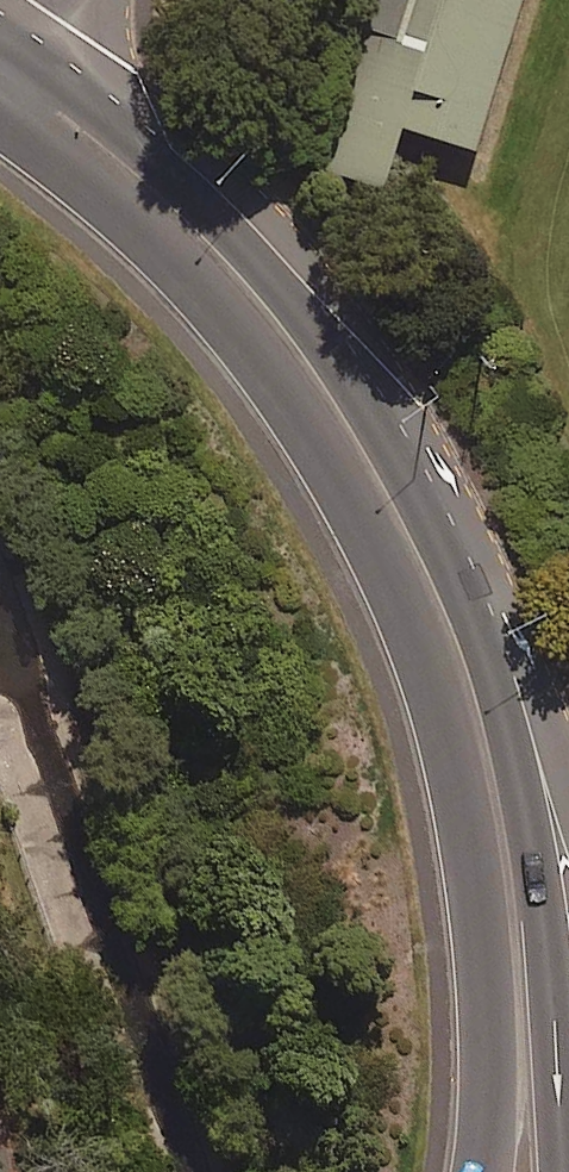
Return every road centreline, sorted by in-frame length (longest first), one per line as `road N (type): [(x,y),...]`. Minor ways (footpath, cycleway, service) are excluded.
road 1 (trunk): [(484,1171),(493,1093),(491,995),(483,892),(454,751),(306,362)]
road 2 (trunk): [(493,668),(550,936),(564,1171)]
road 3 (trunk): [(306,362),(186,222),(0,71)]
road 4 (trunk): [(306,362),(346,394),(380,443),(493,668)]
road 5 (trunk): [(493,668),(540,716),(568,777)]

